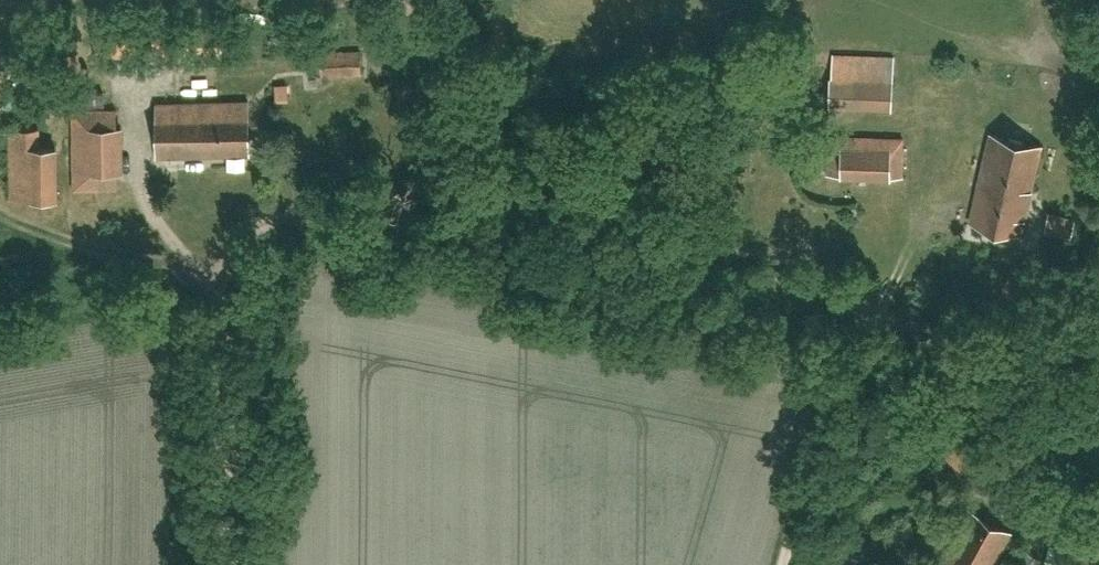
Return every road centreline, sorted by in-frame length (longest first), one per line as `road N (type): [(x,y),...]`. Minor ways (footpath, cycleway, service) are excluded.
road 1 (track): [(230,564),(225,334),(215,286),(164,233)]
road 2 (track): [(1098,529),(942,497),(908,502),(784,562)]
road 3 (track): [(783,564),(821,442),(881,302)]

